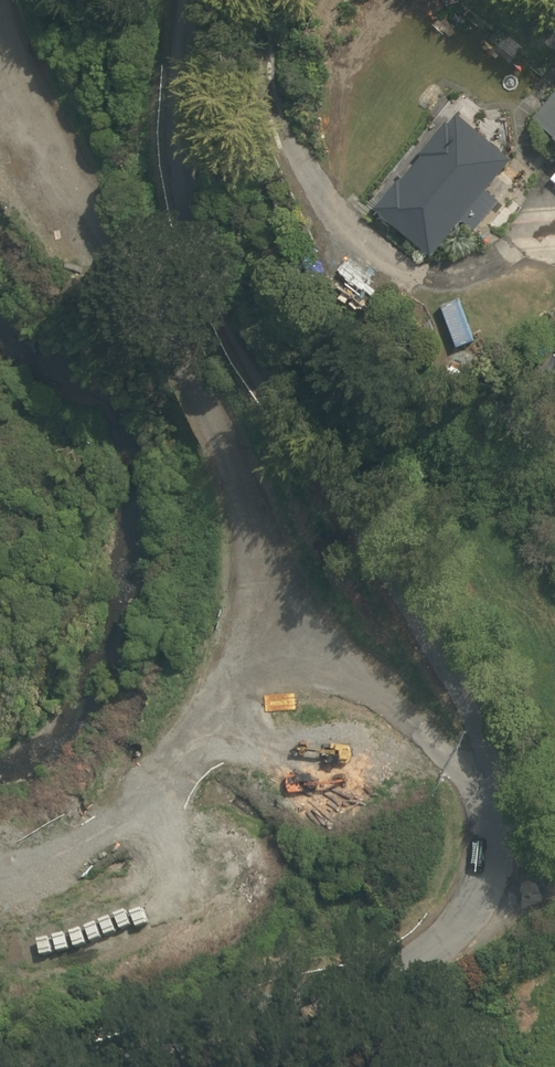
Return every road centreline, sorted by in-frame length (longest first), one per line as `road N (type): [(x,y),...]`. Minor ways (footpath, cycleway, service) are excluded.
road 1 (residential): [(108,1066),(372,998),(453,952),(491,890),(498,805),(468,710),(242,362),(197,255),(173,159),(187,0)]
road 2 (track): [(493,867),(457,781),(411,718),(289,600),(235,477),(153,338),(48,123),(0,2)]
road 3 (track): [(368,678),(331,671),(271,680),(231,698),(191,749),(117,809),(33,865),(0,869)]
road 4 (track): [(231,698),(252,647),(255,524)]

